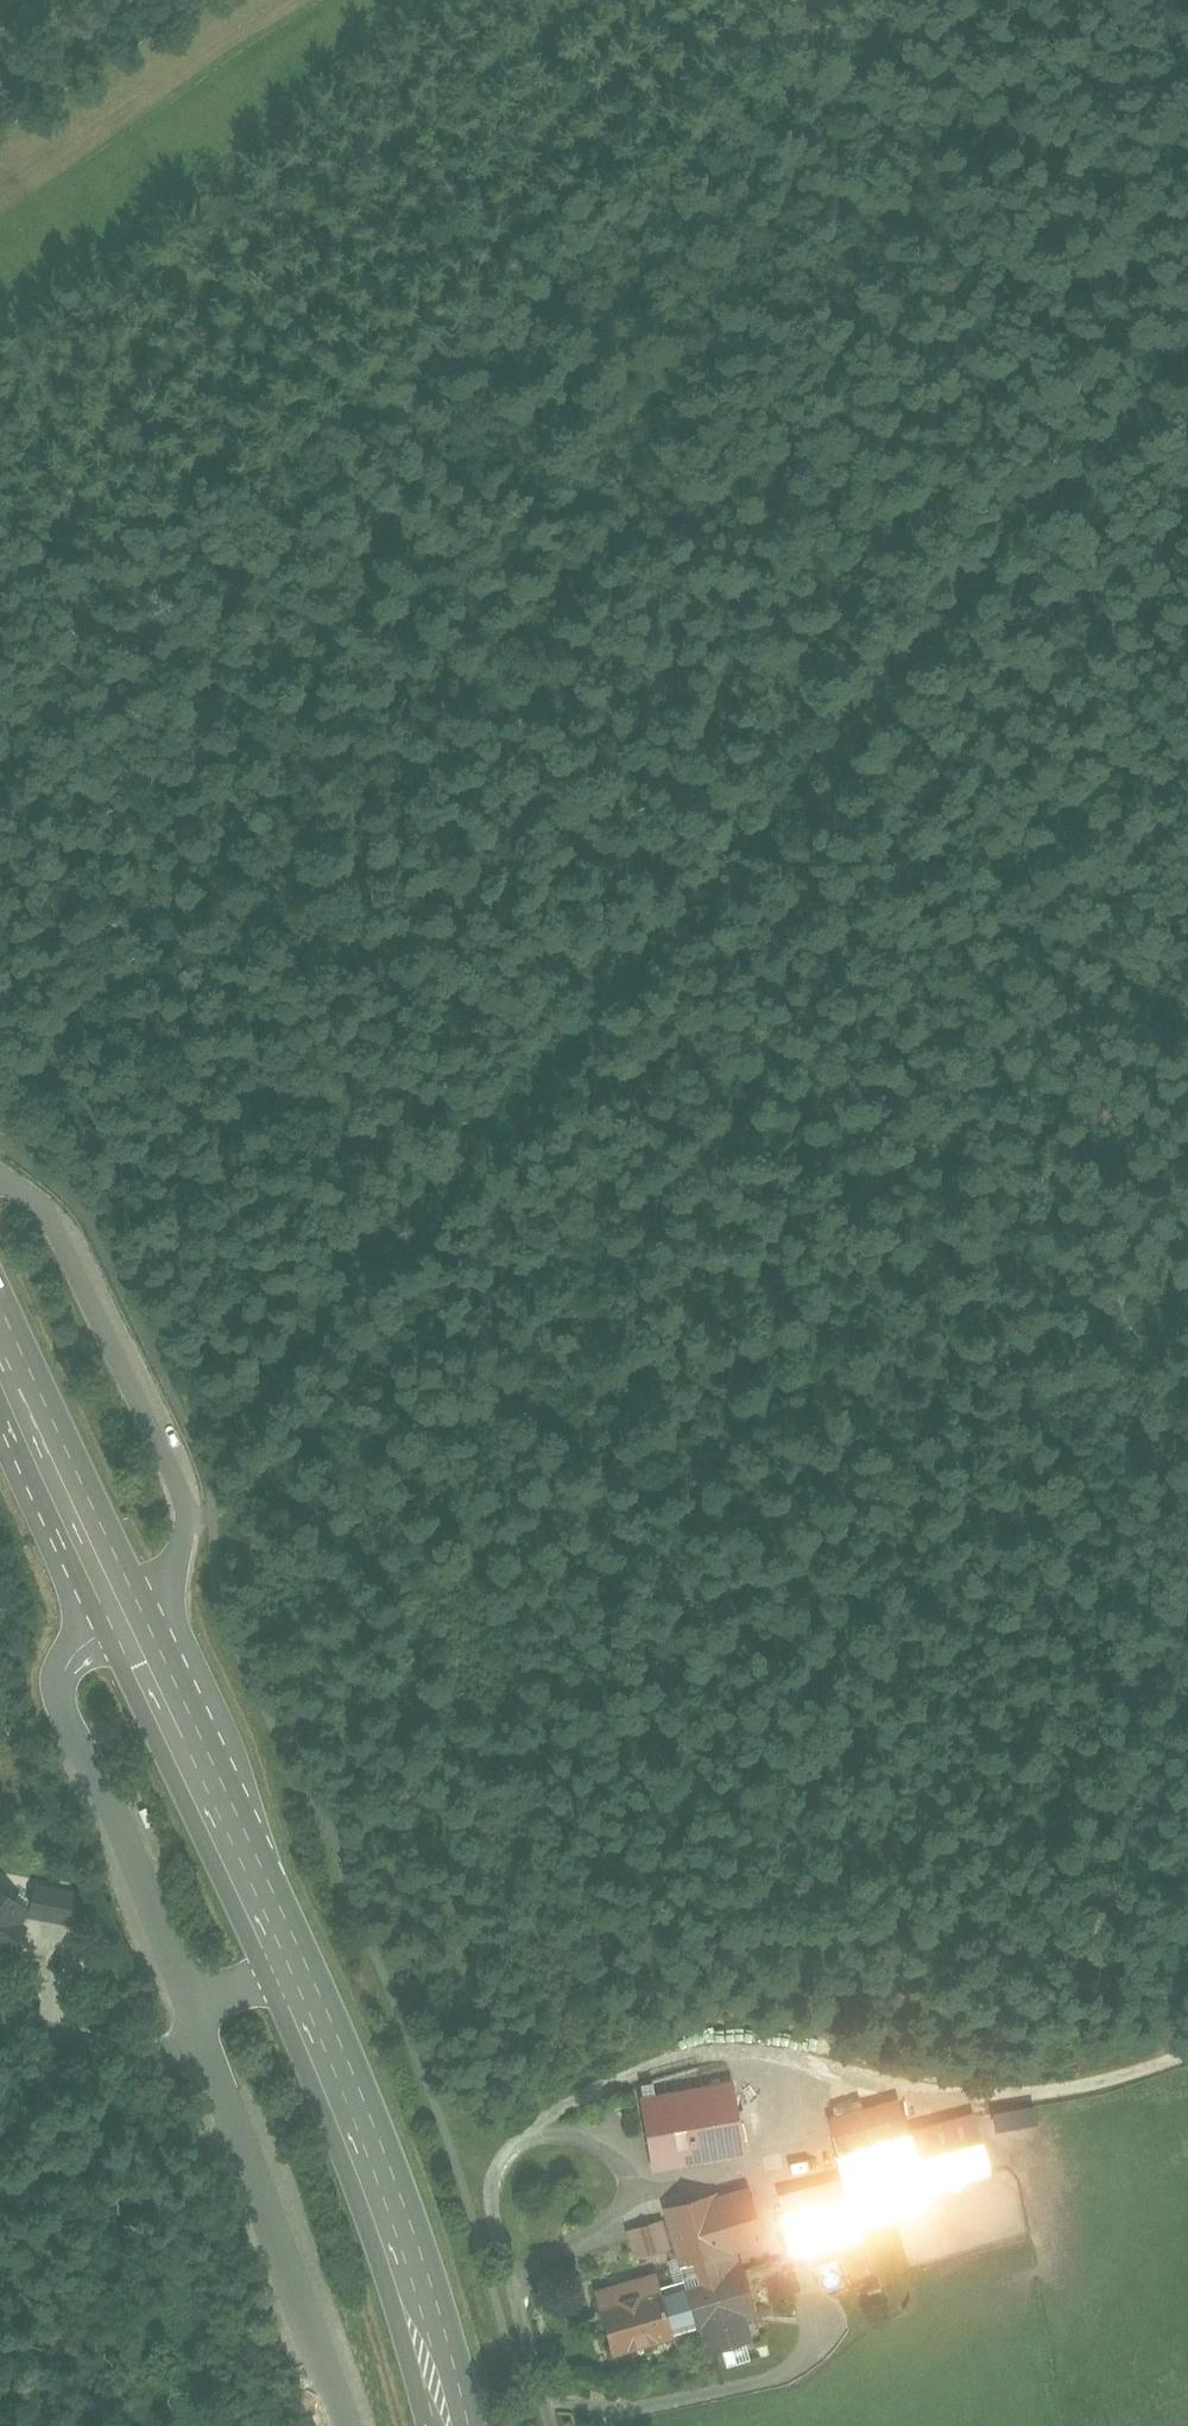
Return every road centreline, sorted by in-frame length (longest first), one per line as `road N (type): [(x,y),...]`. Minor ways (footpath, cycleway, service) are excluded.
road 1 (primary): [(144,1640),(400,2219),(466,2425)]
road 2 (track): [(1187,2061),(1069,2097),(964,2100),(801,2056),(753,2054)]
road 3 (residential): [(206,2048),(349,2425)]
road 4 (residential): [(65,1677),(66,1711),(206,2048)]
road 5 (primary): [(56,1452),(57,1514),(79,1639),(65,1677)]
road 6 (residential): [(206,2048),(161,2059),(110,2058),(0,2022)]
road 7 (primary): [(56,1452),(144,1640)]
road 8 (primary): [(0,1331),(56,1452)]

